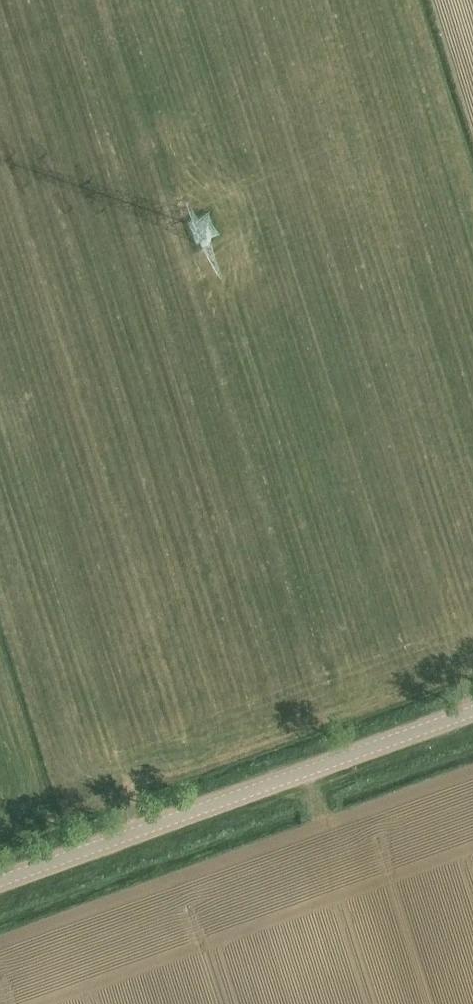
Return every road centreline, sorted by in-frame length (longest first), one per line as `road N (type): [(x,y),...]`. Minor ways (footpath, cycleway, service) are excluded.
road 1 (unclassified): [(0,884),(472,713)]

